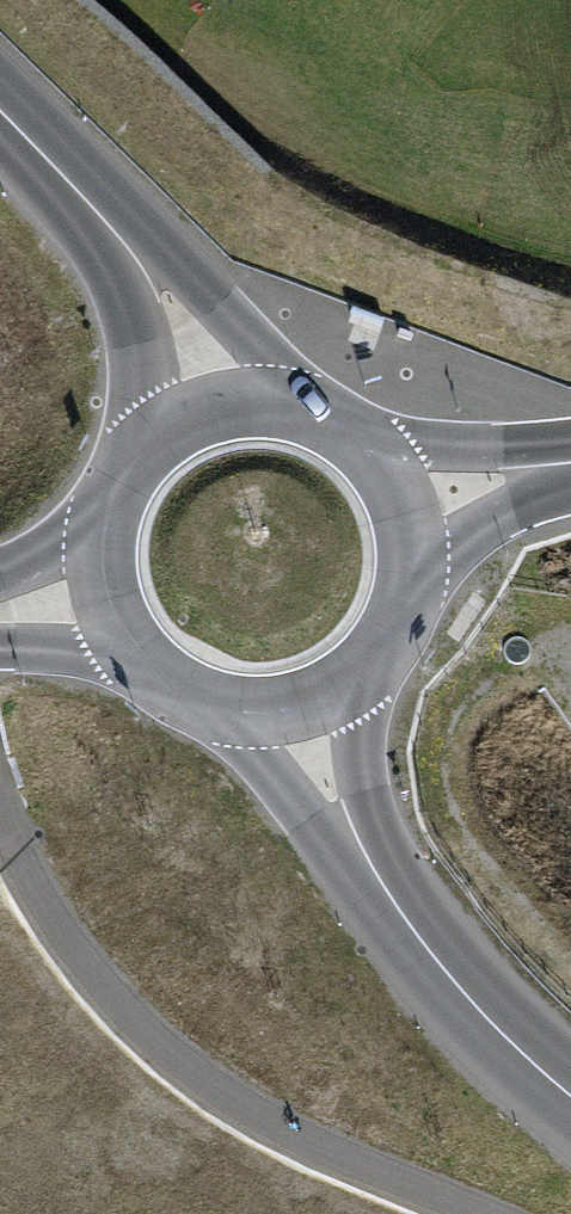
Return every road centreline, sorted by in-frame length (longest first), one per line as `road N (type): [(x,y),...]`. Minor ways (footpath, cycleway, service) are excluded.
road 1 (tertiary): [(570,1086),(436,950),(340,798),(303,693)]
road 2 (unclassified): [(0,105),(150,268),(224,391)]
road 3 (secondary): [(224,391),(175,408),(134,441),(106,485),(95,536),(100,587)]
road 4 (secondary): [(303,693),(348,668),(383,631),(403,584),(408,533),(395,482)]
road 5 (secondary): [(100,587),(122,633),(157,670),(203,694),(253,701),(303,693)]
road 6 (secondary): [(395,482),(367,439),(326,407),(276,390),(224,391)]
road 7 (secondary): [(570,457),(395,482)]

